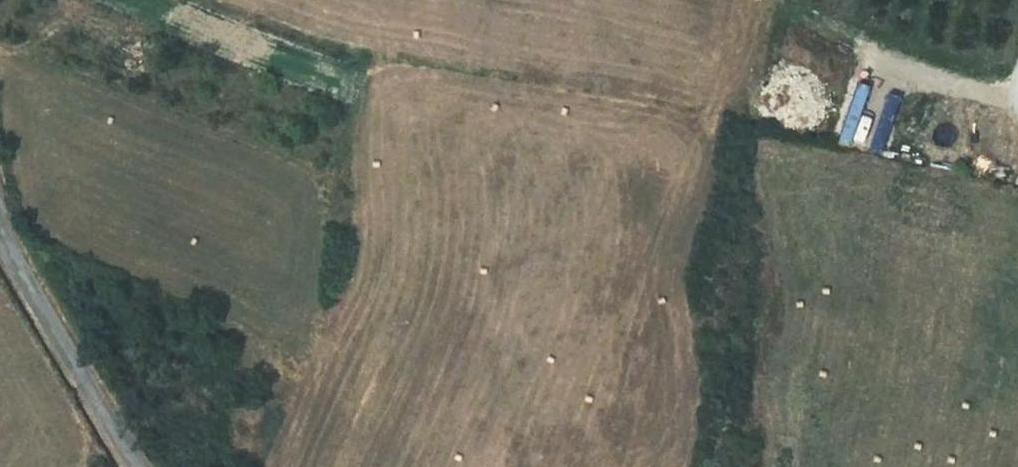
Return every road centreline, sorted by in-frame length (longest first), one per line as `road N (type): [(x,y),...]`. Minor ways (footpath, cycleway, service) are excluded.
road 1 (unclassified): [(141,466),(26,285),(0,227)]

